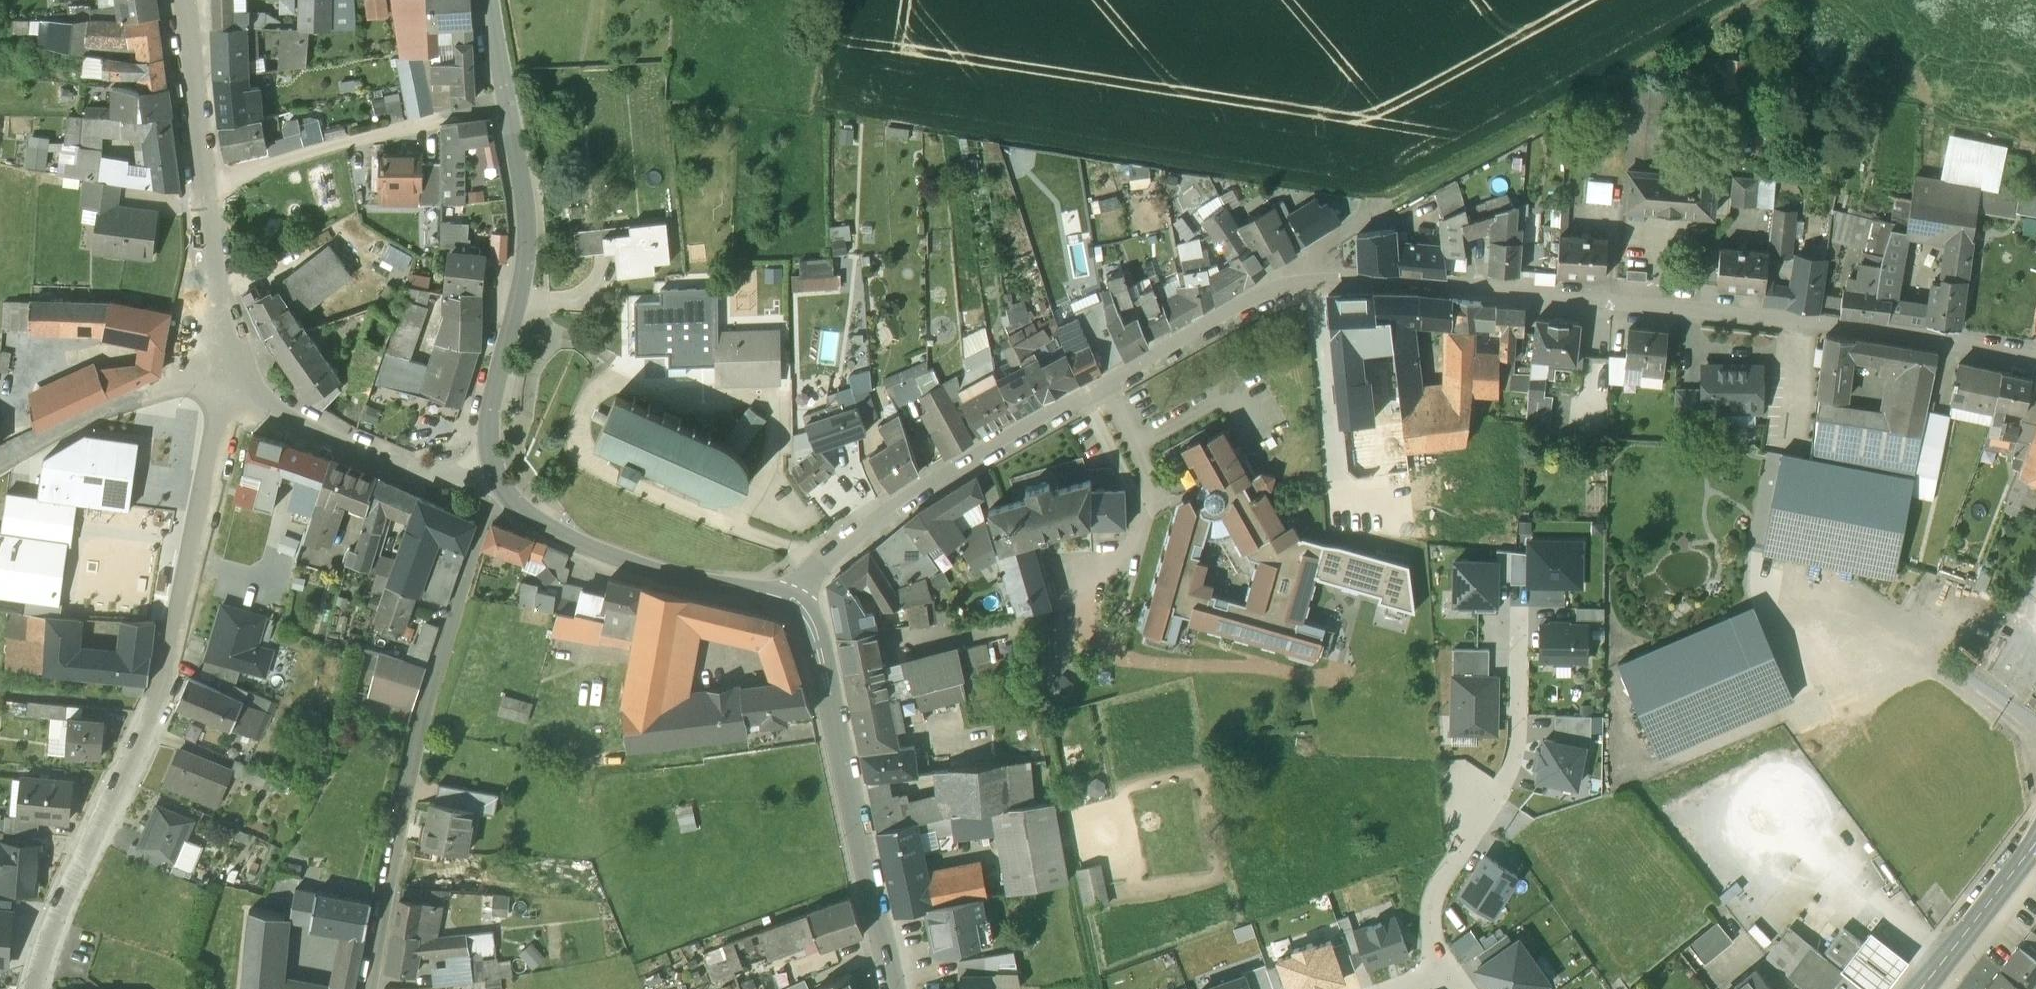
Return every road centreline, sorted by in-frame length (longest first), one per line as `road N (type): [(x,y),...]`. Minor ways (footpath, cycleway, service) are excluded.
road 1 (residential): [(2035,354),(1827,324),(1312,278),(1253,303),(967,472),(881,528),(799,602)]
road 2 (residential): [(226,397),(157,707),(54,919),(34,988)]
road 3 (residential): [(368,988),(417,734),(486,515),(505,496)]
road 4 (tertiary): [(494,473),(487,419),(525,262),(526,216),(487,0)]
road 5 (tertiary): [(895,988),(828,656),(799,602)]
road 6 (residential): [(182,0),(203,255),(226,397)]
road 7 (unclassified): [(1448,974),(1433,907),(1516,759),(1522,619)]
road 8 (tertiary): [(799,602),(614,560),(549,533),(505,496)]
road 9 (residential): [(494,473),(453,482),(226,397)]
road 10 (residential): [(226,397),(156,393),(0,464)]
road 11 (primary): [(1919,988),(2035,843)]
road 12 (track): [(1829,0),(1906,74),(1923,118)]

